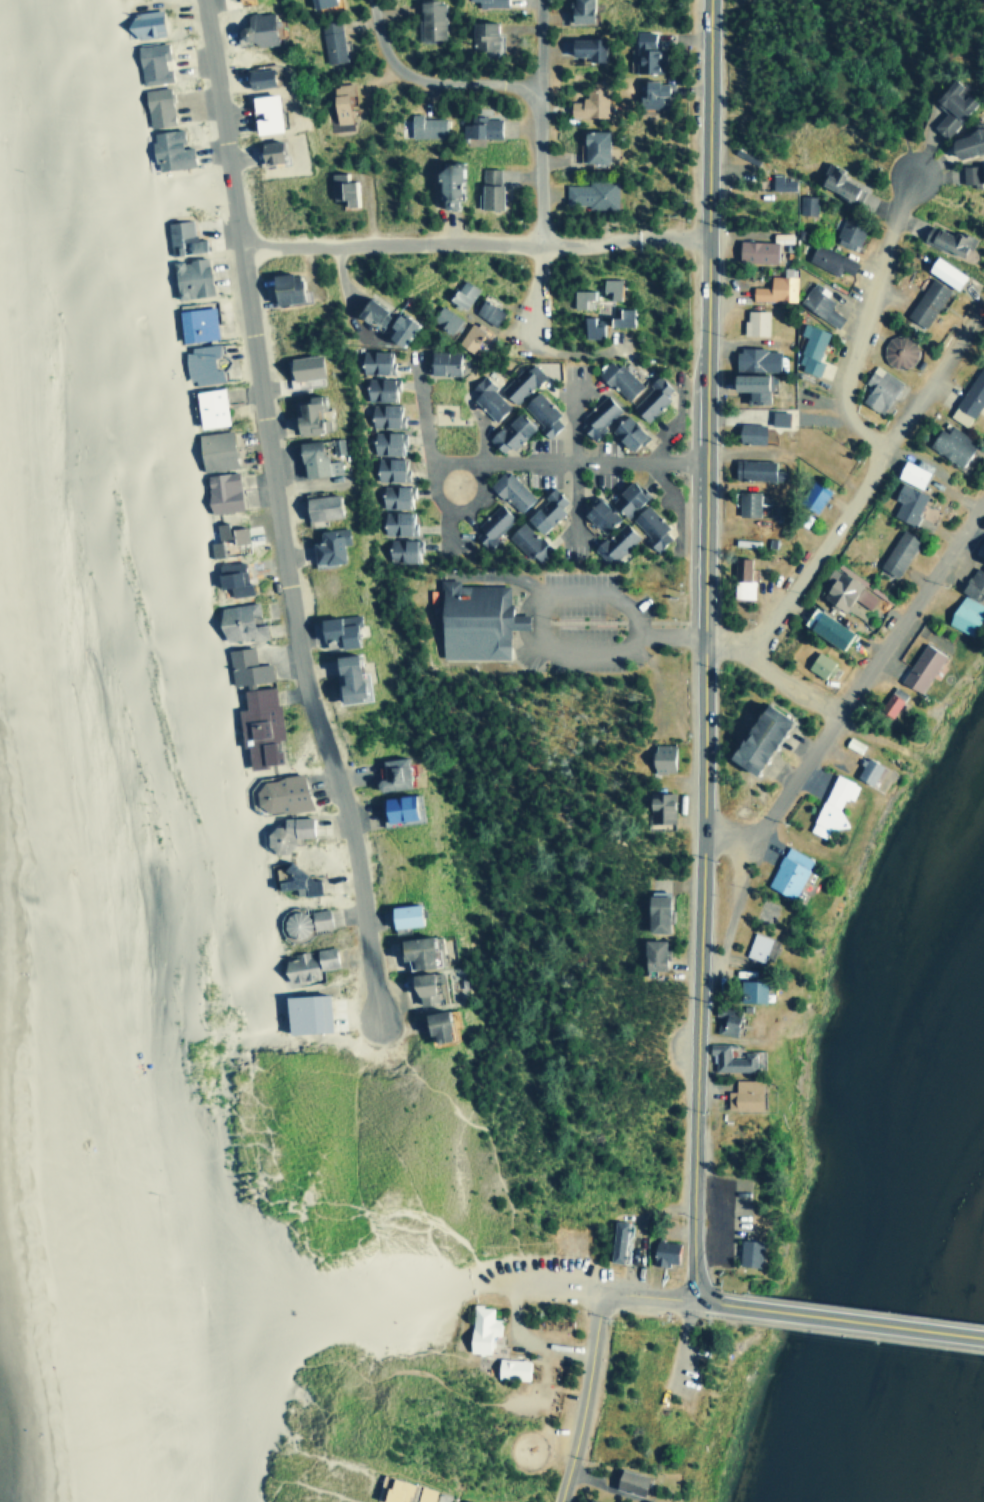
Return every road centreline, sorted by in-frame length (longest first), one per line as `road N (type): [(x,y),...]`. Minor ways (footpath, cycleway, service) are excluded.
road 1 (secondary): [(700,1290),(692,1268),(706,634),(706,0)]
road 2 (residential): [(381,1020),(277,481),(198,0)]
road 3 (residential): [(243,245),(539,244),(707,231)]
road 4 (residential): [(772,831),(819,736),(983,504)]
road 5 (residential): [(742,647),(944,378)]
road 6 (residential): [(543,0),(534,334)]
road 7 (residential): [(706,460),(428,464)]
road 8 (secondary): [(751,1305),(983,1336)]
road 9 (residential): [(706,634),(742,647),(885,766)]
road 10 (residential): [(372,0),(391,60),(418,76),(541,87)]
road 11 (residential): [(557,1501),(606,1296)]
road 12 (residential): [(884,459),(849,400),(851,313)]
road 13 (residential): [(851,313),(917,176)]

